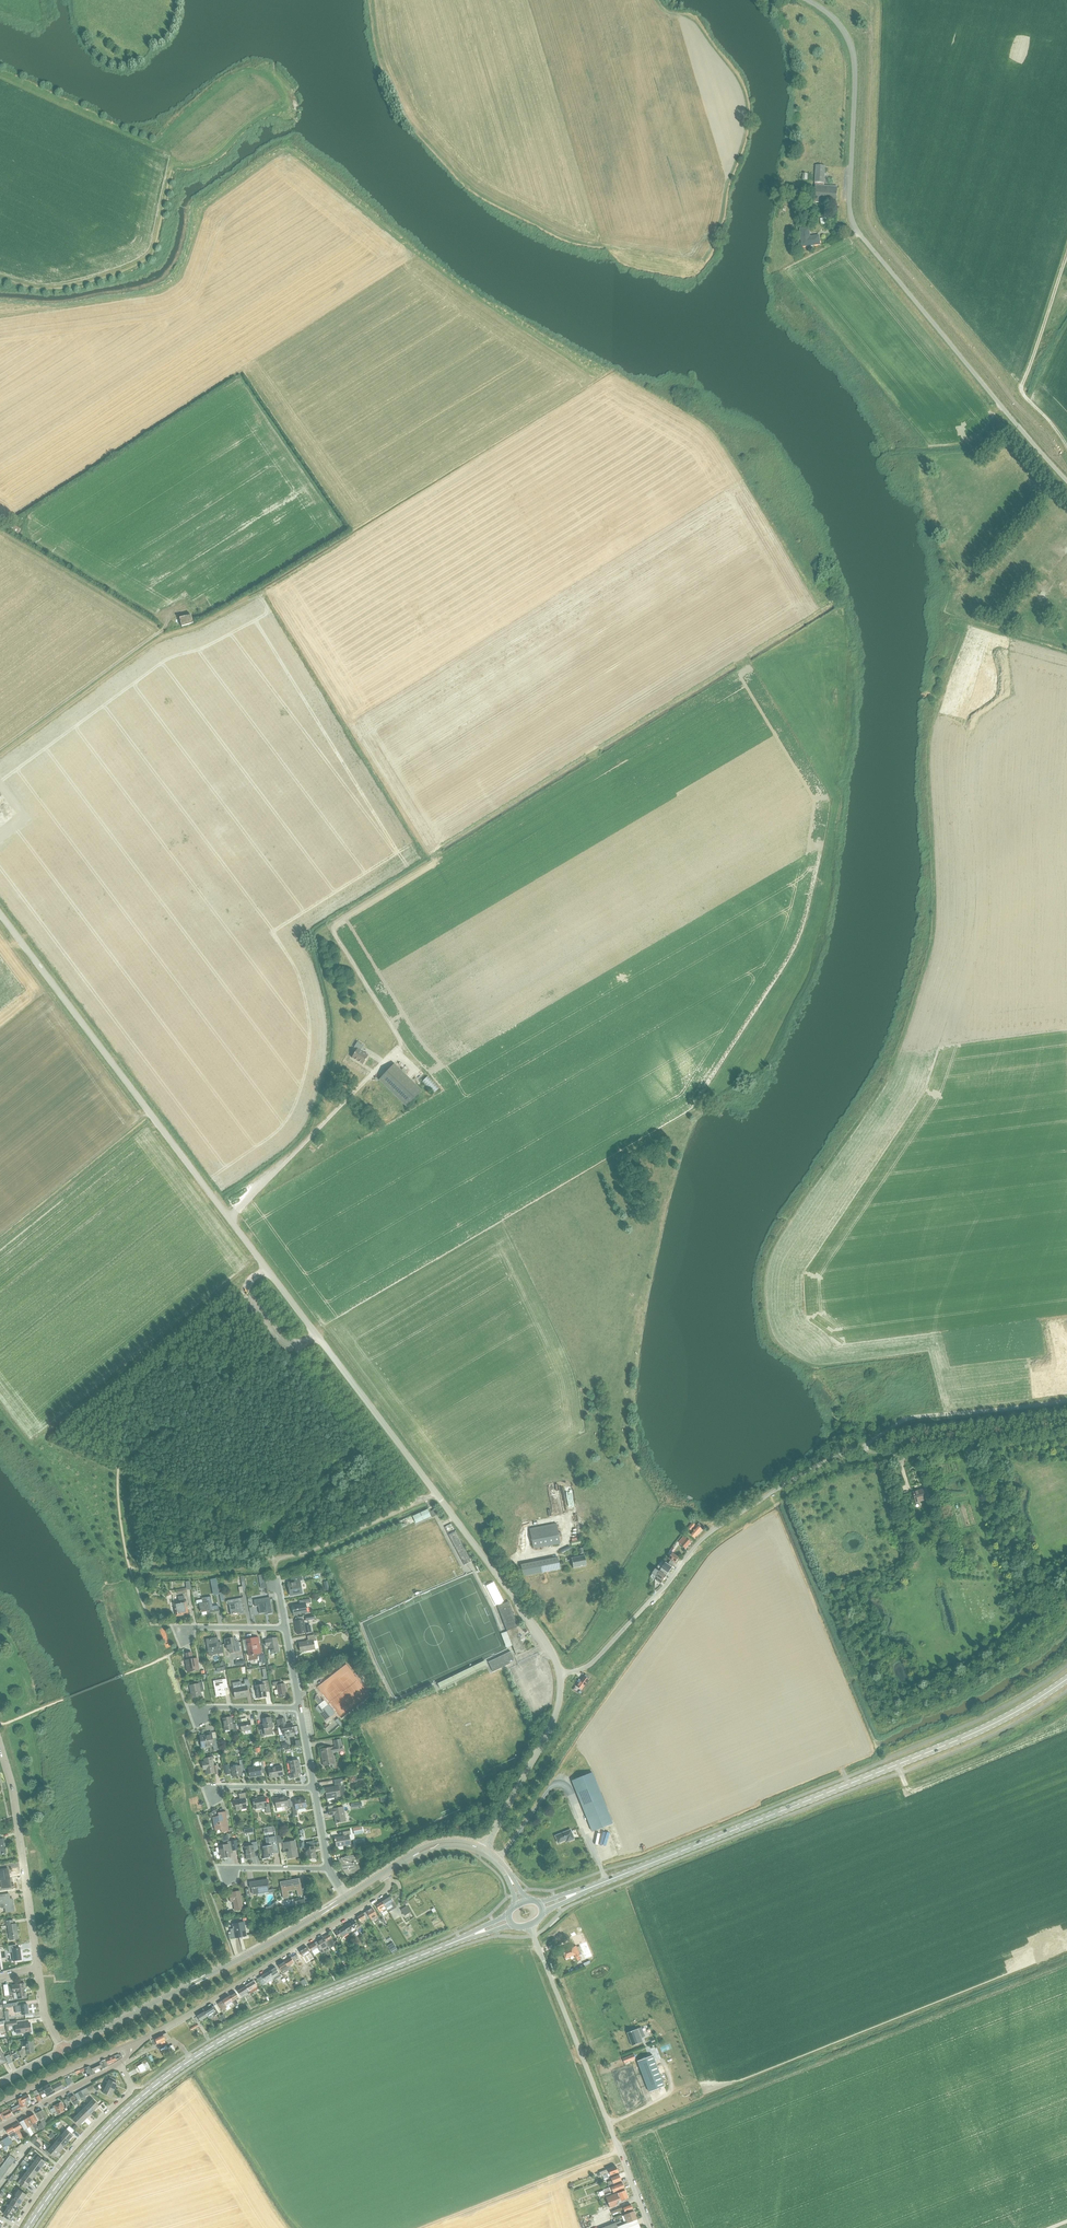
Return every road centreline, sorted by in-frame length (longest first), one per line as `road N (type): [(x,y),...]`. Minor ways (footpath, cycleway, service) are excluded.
road 1 (unclassified): [(562,1674),(554,1651),(0,910)]
road 2 (unclassified): [(1066,481),(856,230),(849,210),(853,54),(839,25),(807,0)]
road 3 (secondary): [(28,2227),(94,2140),(179,2067),(260,2021),(458,1941)]
road 4 (secondary): [(589,1888),(956,1742),(1066,1680)]
road 5 (unclassified): [(562,1674),(593,1662),(704,1538),(814,1468),(858,1449)]
road 6 (unclassified): [(650,2227),(530,1925)]
road 7 (residential): [(63,2050),(346,1897)]
road 8 (residential): [(141,2040),(383,1893),(383,1873)]
road 9 (track): [(0,524),(235,372)]
road 10 (residential): [(38,1968),(0,1745)]
road 11 (track): [(1066,249),(1022,390),(1066,446)]
road 12 (unclassified): [(858,1449),(908,1418),(1066,1401)]
road 13 (residential): [(16,2227),(57,2166),(133,2090),(119,2063)]
road 14 (unclassified): [(483,1850),(557,1718),(562,1674)]
road 15 (track): [(904,1457),(1066,1436)]
road 16 (residential): [(0,2104),(141,2040)]
road 17 (residential): [(0,2128),(119,2063)]

